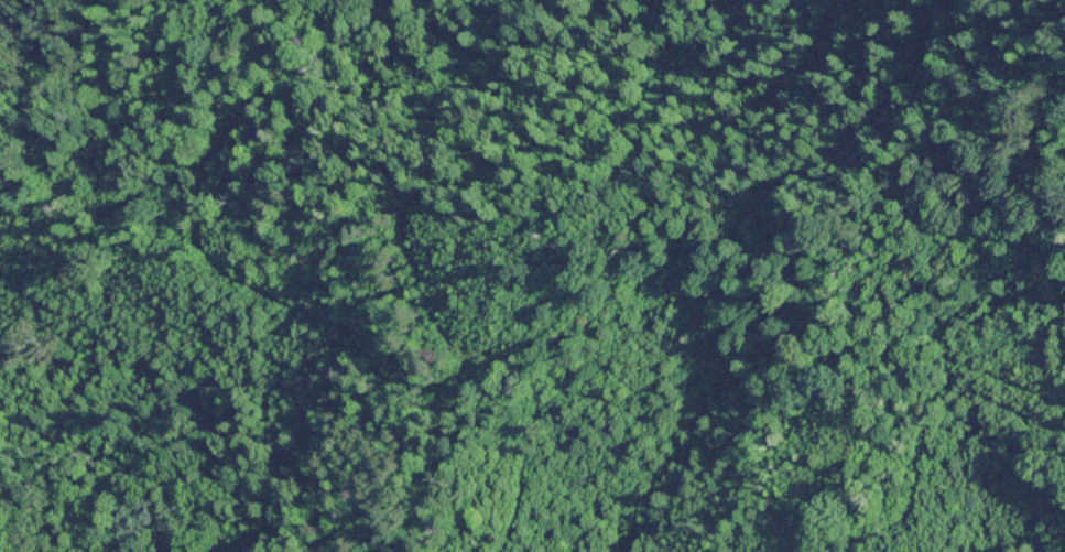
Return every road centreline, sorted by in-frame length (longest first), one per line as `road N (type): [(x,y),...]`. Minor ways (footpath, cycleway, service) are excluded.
road 1 (residential): [(1064,434),(1026,387),(979,387),(926,416),(849,511),(803,506),(773,464),(749,364),(561,404),(537,441),(513,551)]

